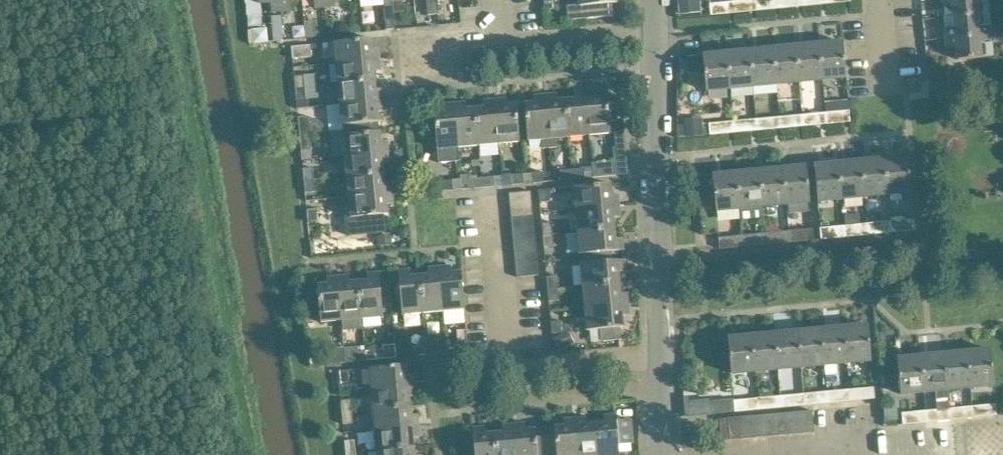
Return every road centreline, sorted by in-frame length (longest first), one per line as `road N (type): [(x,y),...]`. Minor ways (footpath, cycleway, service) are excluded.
road 1 (residential): [(665,358),(501,367),(492,193)]
road 2 (unclassified): [(661,32),(665,358)]
road 3 (residential): [(661,32),(497,40),(495,0)]
road 4 (residential): [(745,454),(890,446),(891,454)]

